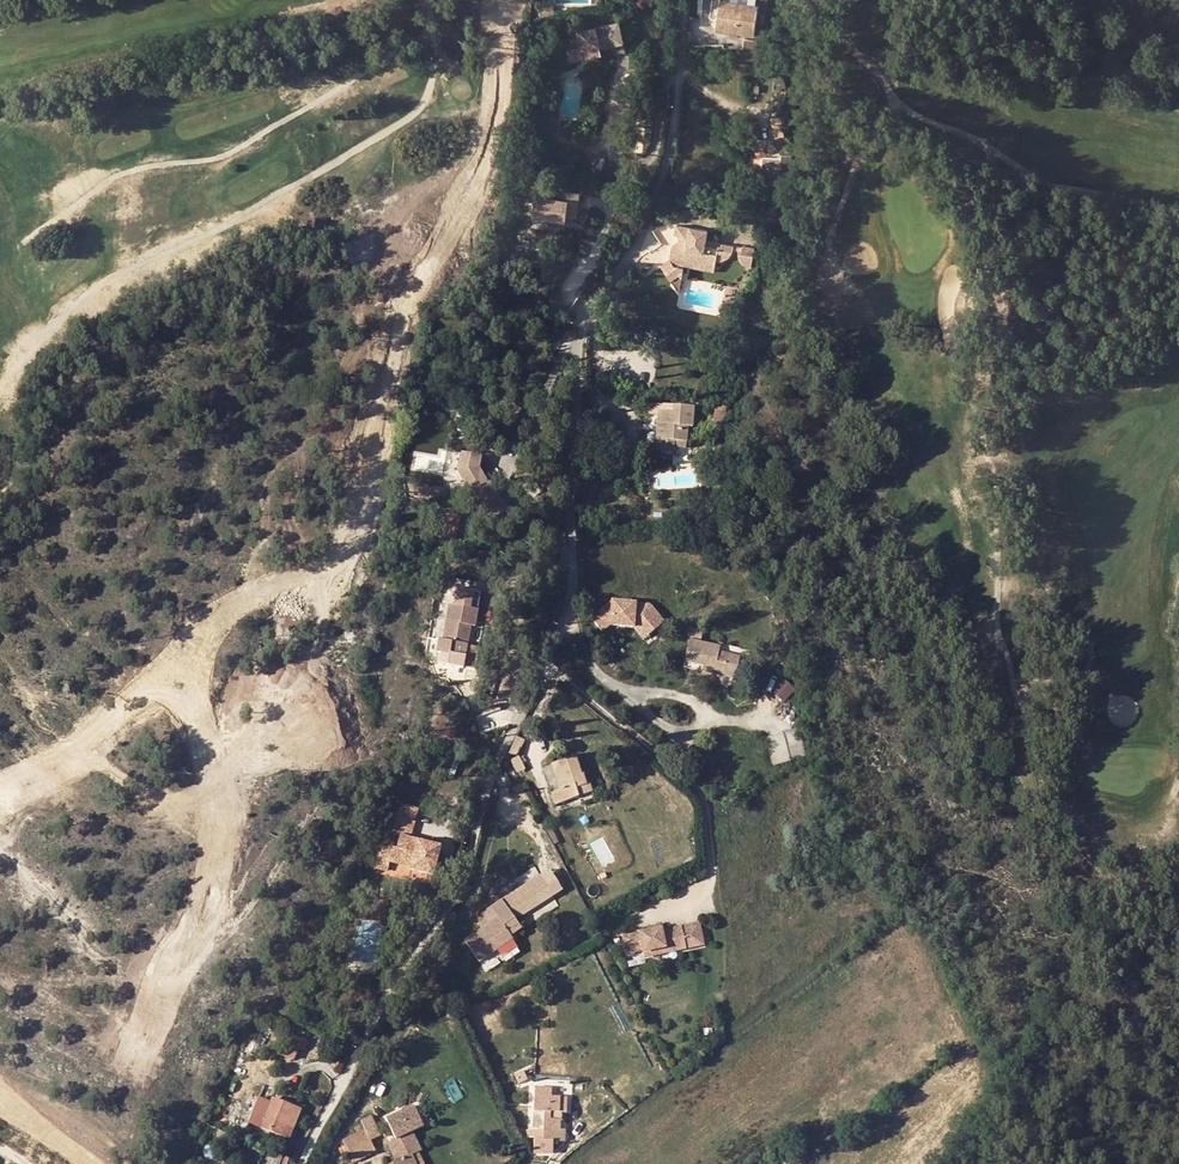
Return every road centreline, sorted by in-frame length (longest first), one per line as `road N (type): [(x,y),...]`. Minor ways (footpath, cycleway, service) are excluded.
road 1 (residential): [(688,0),(672,147),(641,237),(593,301),(579,344),(567,471),(570,600),(490,787),(462,886),(394,982),(303,1163)]

